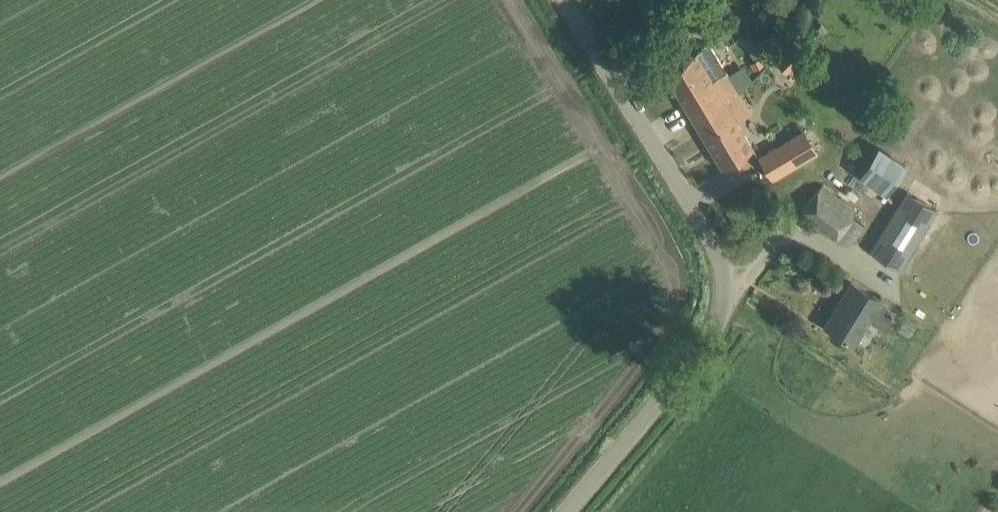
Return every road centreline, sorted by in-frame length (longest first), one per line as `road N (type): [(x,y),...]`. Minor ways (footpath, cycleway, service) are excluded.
road 1 (unclassified): [(567,511),(706,347),(723,312),(724,277),(705,231),(560,0)]

